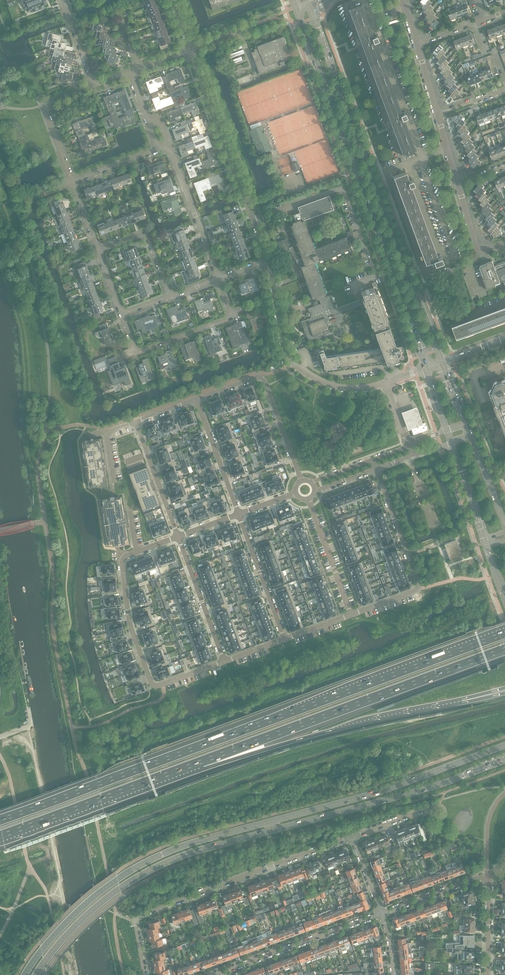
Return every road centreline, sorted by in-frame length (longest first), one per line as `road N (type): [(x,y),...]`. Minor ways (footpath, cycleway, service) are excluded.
road 1 (secondary): [(504,746),(142,863),(76,911),(25,974)]
road 2 (motorway): [(504,633),(0,820)]
road 3 (secondary): [(36,974),(92,910),(175,859),(402,799),(504,761)]
road 4 (tertiary): [(442,363),(309,6)]
road 5 (tertiary): [(298,10),(426,368)]
road 6 (motorway): [(202,761),(504,650)]
road 7 (residential): [(145,974),(136,925),(143,914),(352,836)]
road 8 (motorway): [(202,761),(463,701)]
road 9 (residential): [(269,261),(192,49)]
road 10 (residential): [(225,662),(153,685),(124,583),(122,561),(137,551)]
road 11 (motorway): [(0,837),(202,761)]
road 12 (unclassified): [(269,261),(294,365),(333,386),(387,383)]
road 13 (residential): [(376,469),(419,587),(351,615)]
road 14 (residential): [(302,481),(265,379),(197,399)]
road 15 (residential): [(381,913),(214,974)]
road 16 (residential): [(137,352),(234,319),(220,278)]
road 17 (residential): [(220,278),(168,146)]
road 18 (residential): [(72,182),(44,104),(94,84)]
road 19 (residential): [(225,662),(178,537)]
road 20 (residential): [(285,639),(239,514)]
road 21 (residential): [(351,615),(309,499)]
road 22 (residential): [(239,514),(197,399)]
road 23 (residential): [(178,537),(136,422)]

